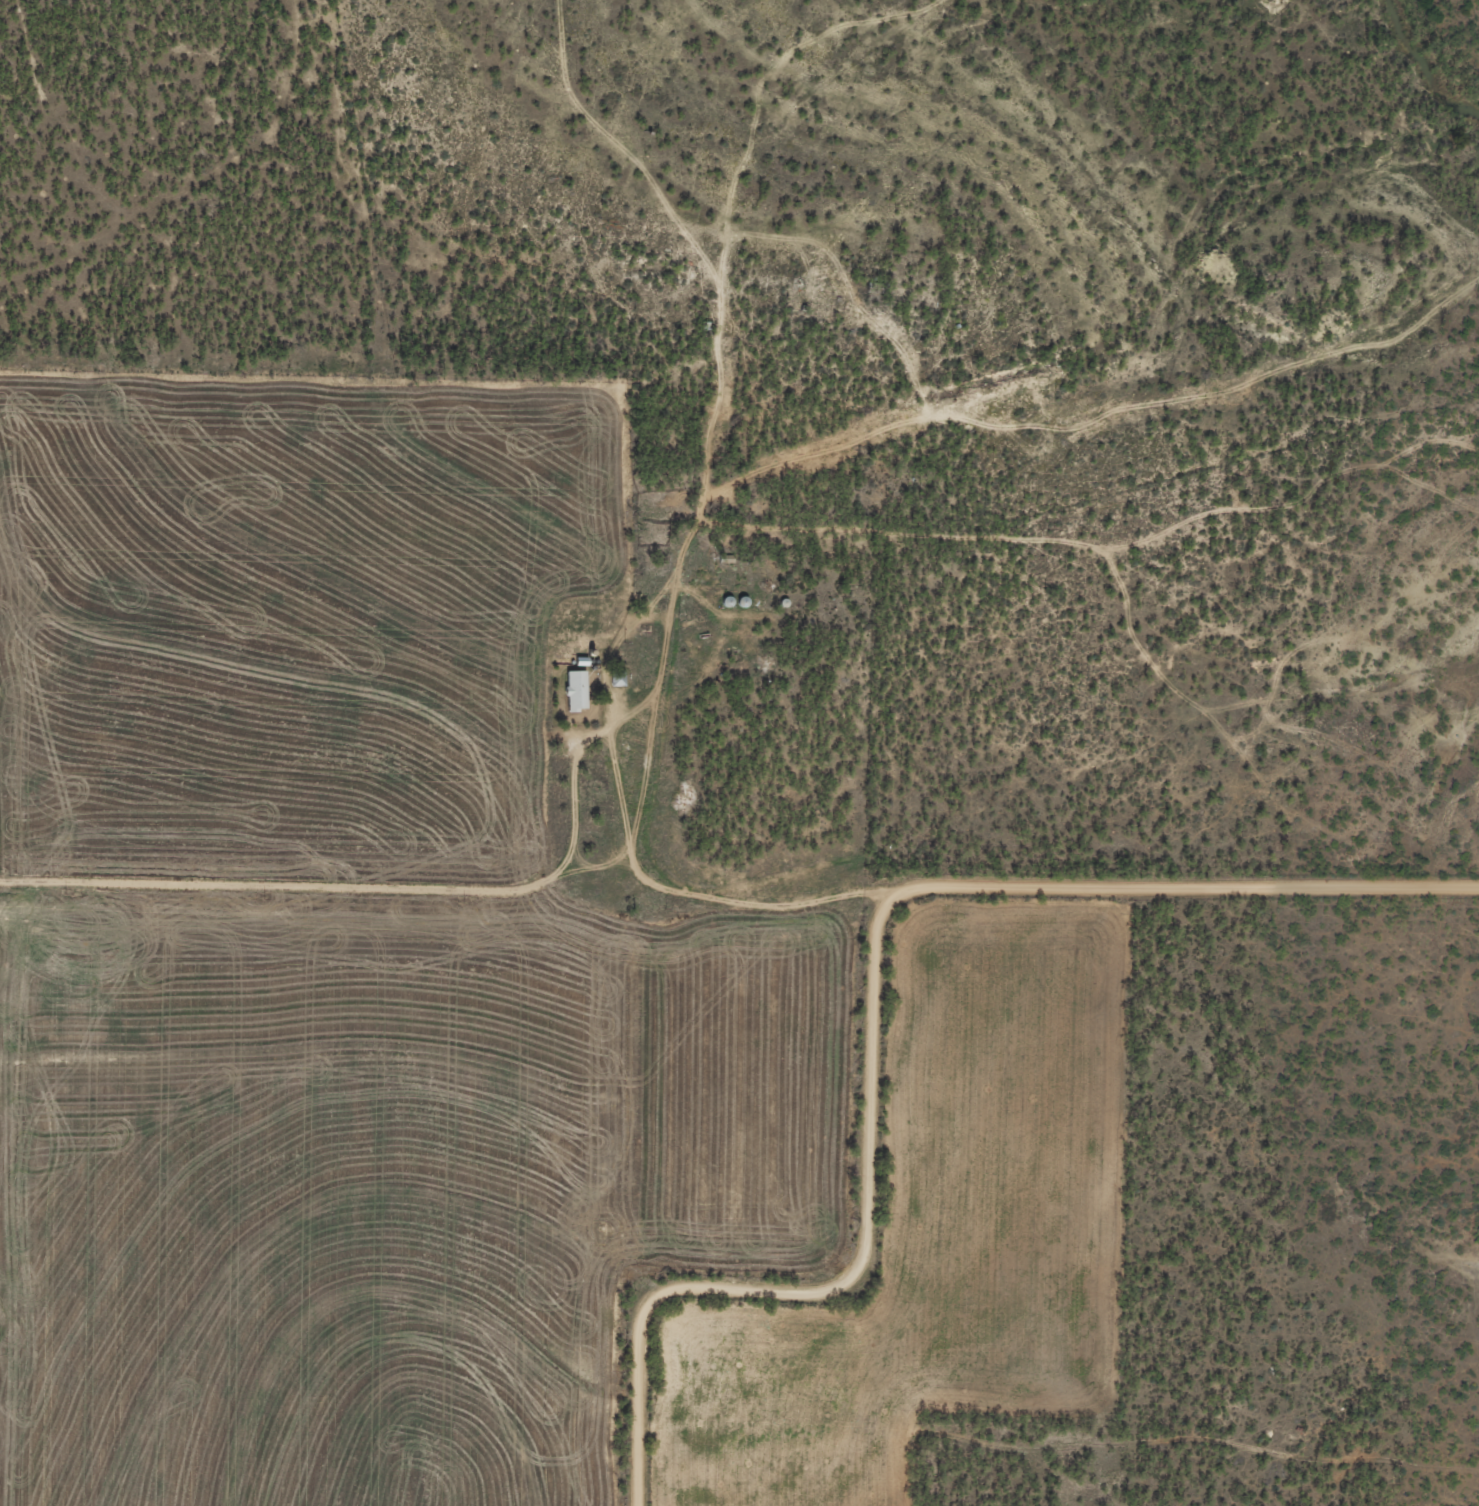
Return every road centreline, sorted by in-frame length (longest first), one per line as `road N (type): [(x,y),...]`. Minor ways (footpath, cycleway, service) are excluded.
road 1 (residential): [(920,896),(900,875),(810,906),(740,896),(645,840),(625,805),(590,800),(550,830),(430,865),(0,876)]
road 2 (residential): [(634,1505),(640,1358),(690,1293),(840,1227),(880,1147),(880,1016),(920,896)]
road 3 (residential): [(920,896),(1075,880),(1478,900)]

